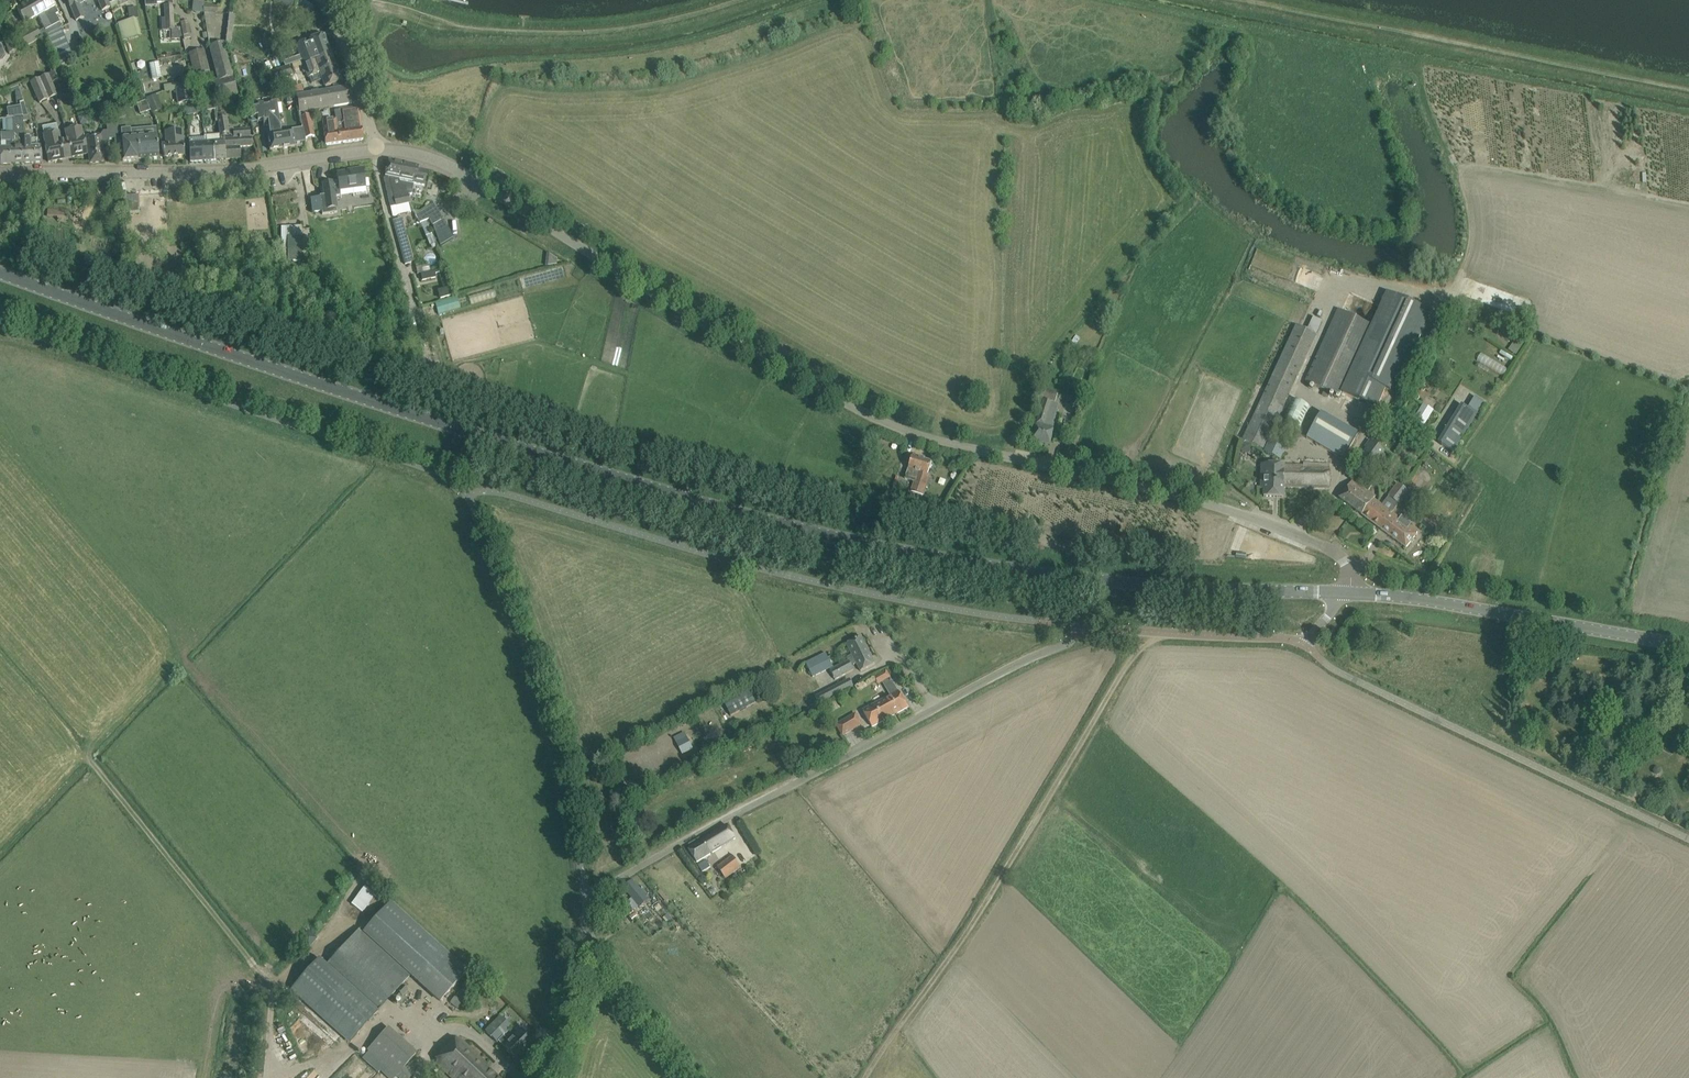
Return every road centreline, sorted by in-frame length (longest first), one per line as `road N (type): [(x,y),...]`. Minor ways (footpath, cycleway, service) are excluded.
road 1 (secondary): [(1342,591),(1006,571),(780,524),(402,411),(0,271)]
road 2 (unclassified): [(1342,591),(1348,566),(1341,556),(1237,513),(881,421),(454,170),(377,149)]
road 3 (unclassified): [(586,938),(584,898),(1070,641),(1079,626),(1302,644),(1342,591)]
road 4 (track): [(862,1077),(959,939),(1148,631)]
road 5 (unclassified): [(0,174),(219,171),(377,149)]
road 6 (secondary): [(1688,645),(1342,591)]
road 7 (unclassified): [(695,1077),(586,938)]
road 8 (unclassified): [(377,149),(323,0)]
road 9 (unclassified): [(550,1071),(586,938)]

